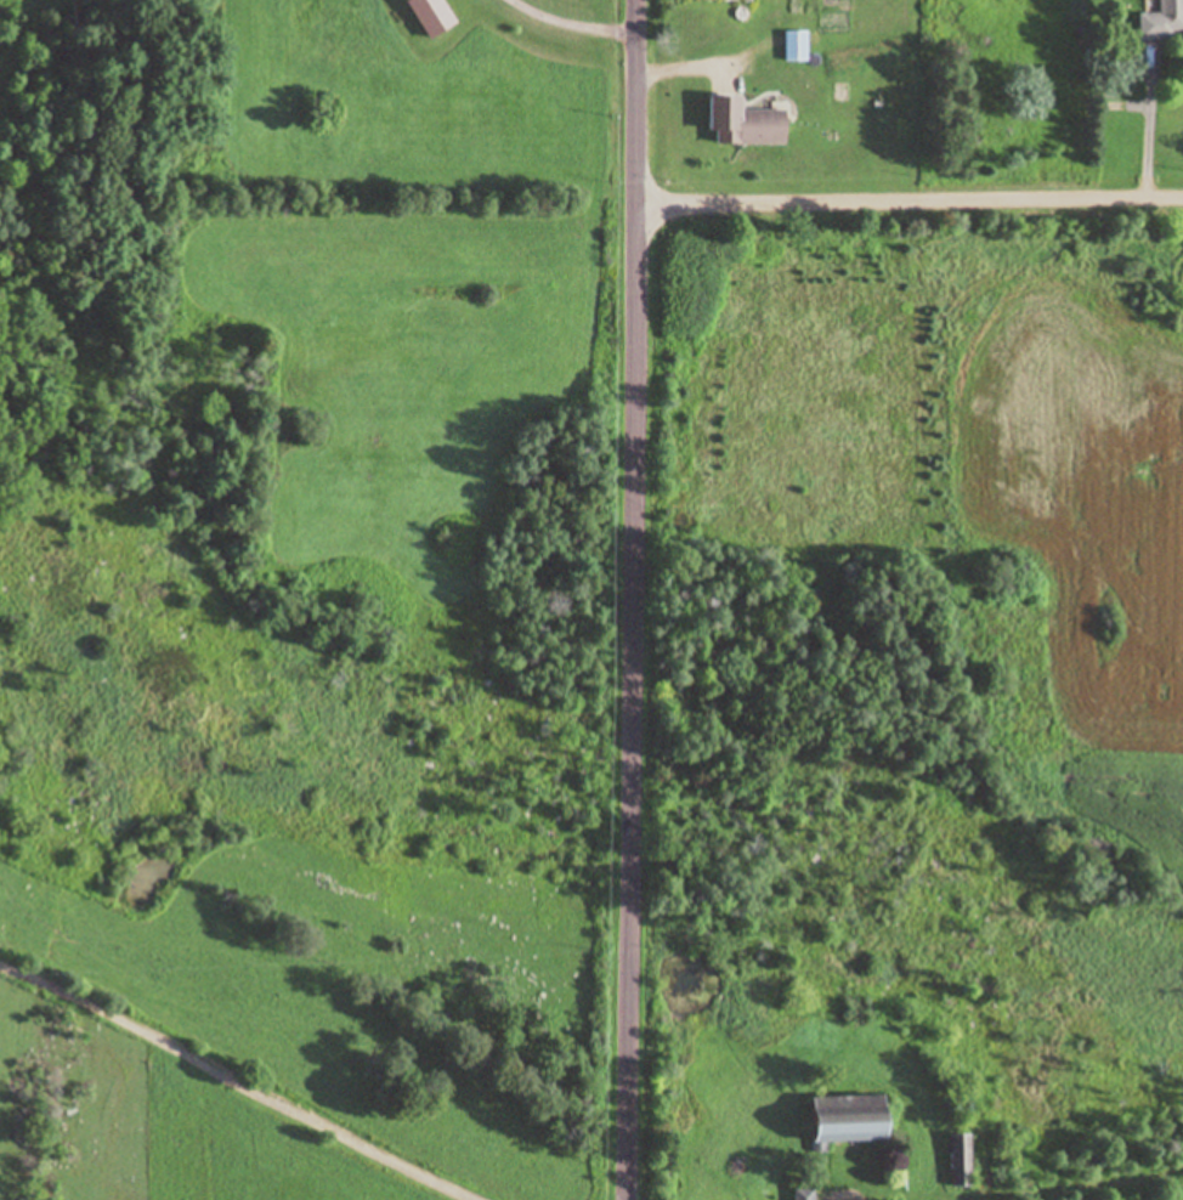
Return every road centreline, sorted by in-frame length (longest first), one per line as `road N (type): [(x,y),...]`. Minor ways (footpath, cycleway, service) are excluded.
road 1 (residential): [(628,1199),(638,0)]
road 2 (residential): [(636,206),(1182,198)]

